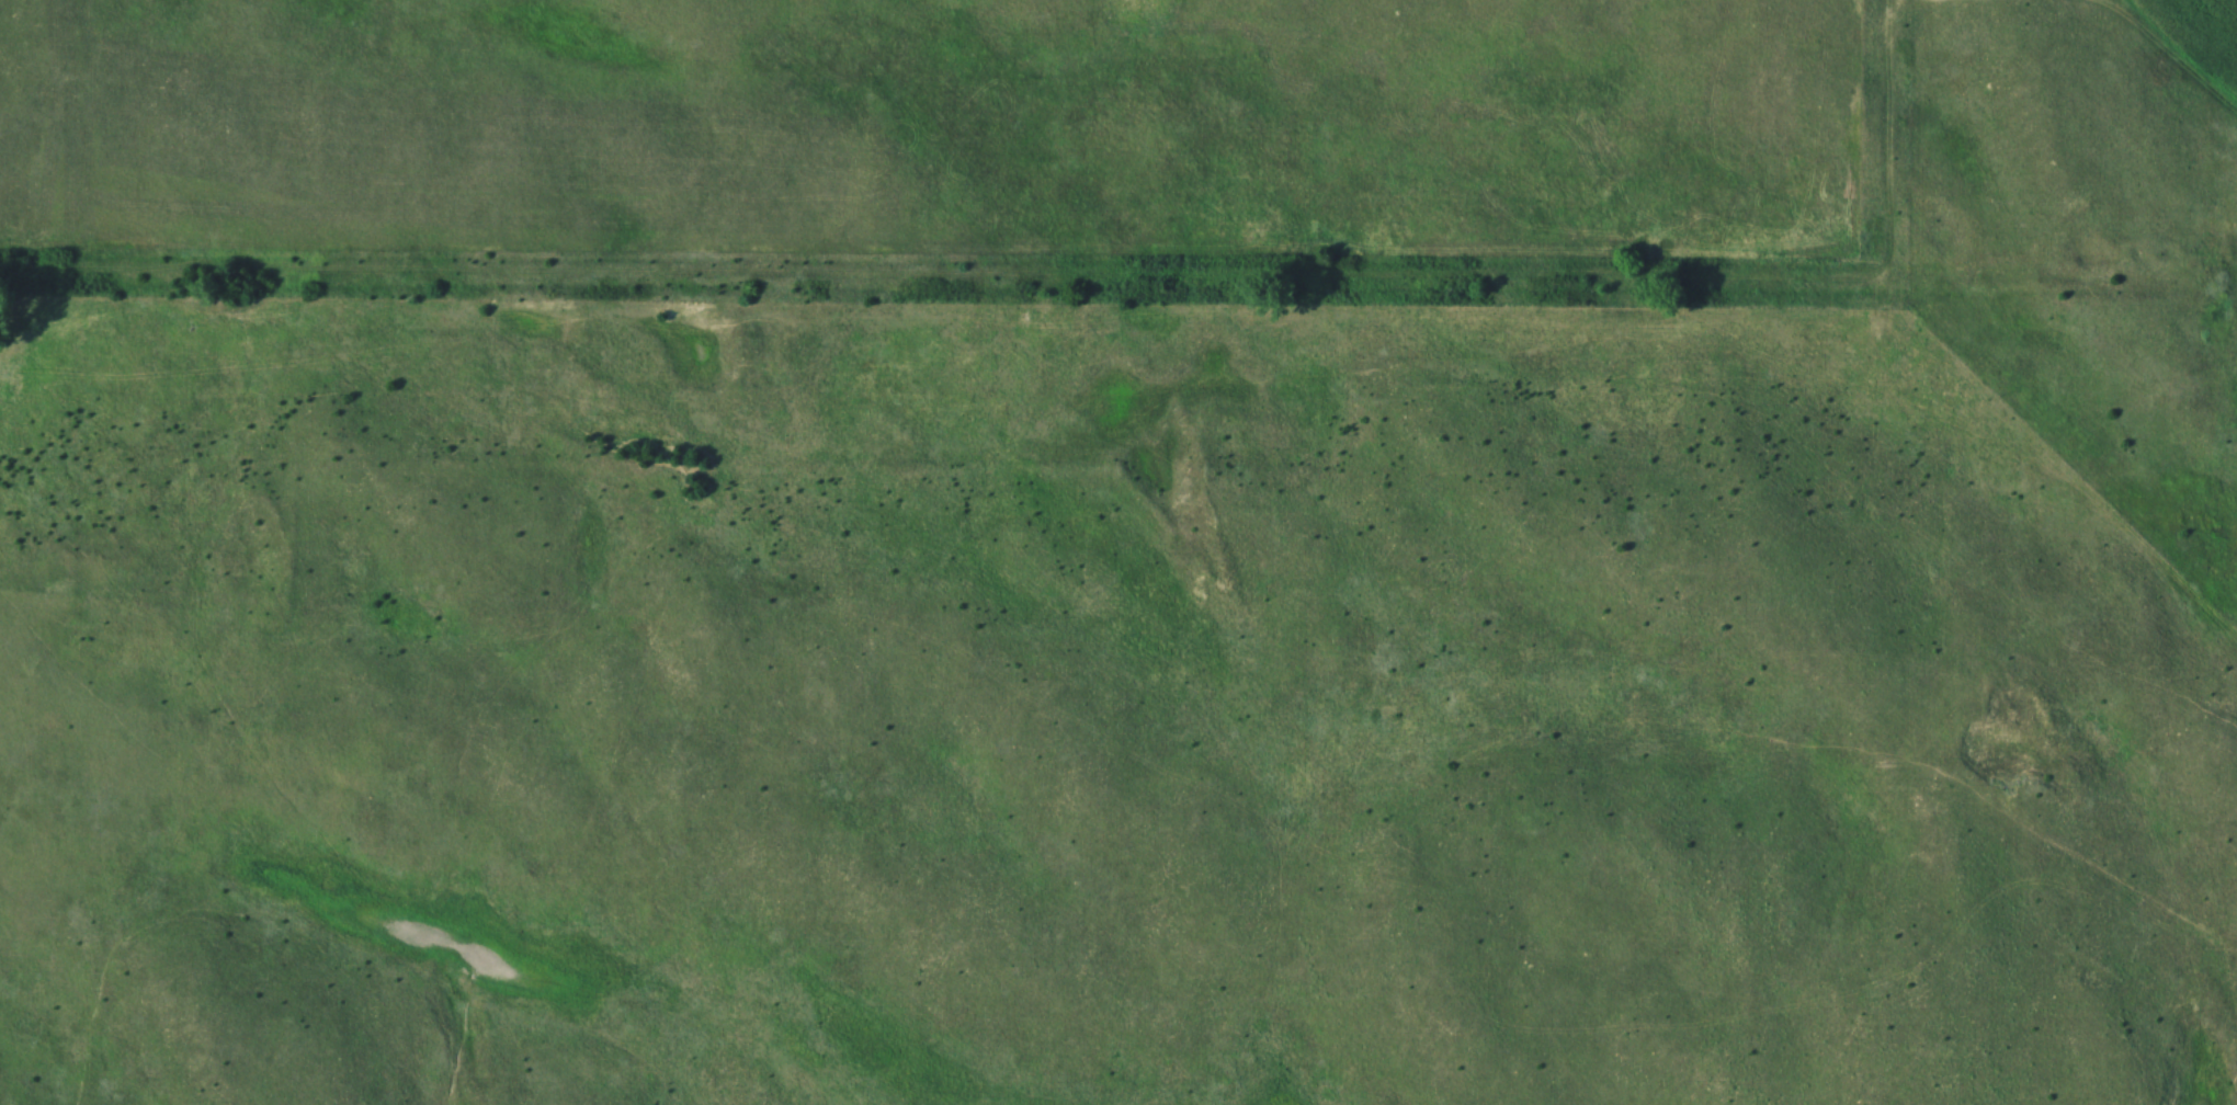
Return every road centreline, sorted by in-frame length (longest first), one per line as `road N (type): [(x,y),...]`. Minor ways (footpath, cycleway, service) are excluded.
road 1 (residential): [(1908,265),(1909,0)]

